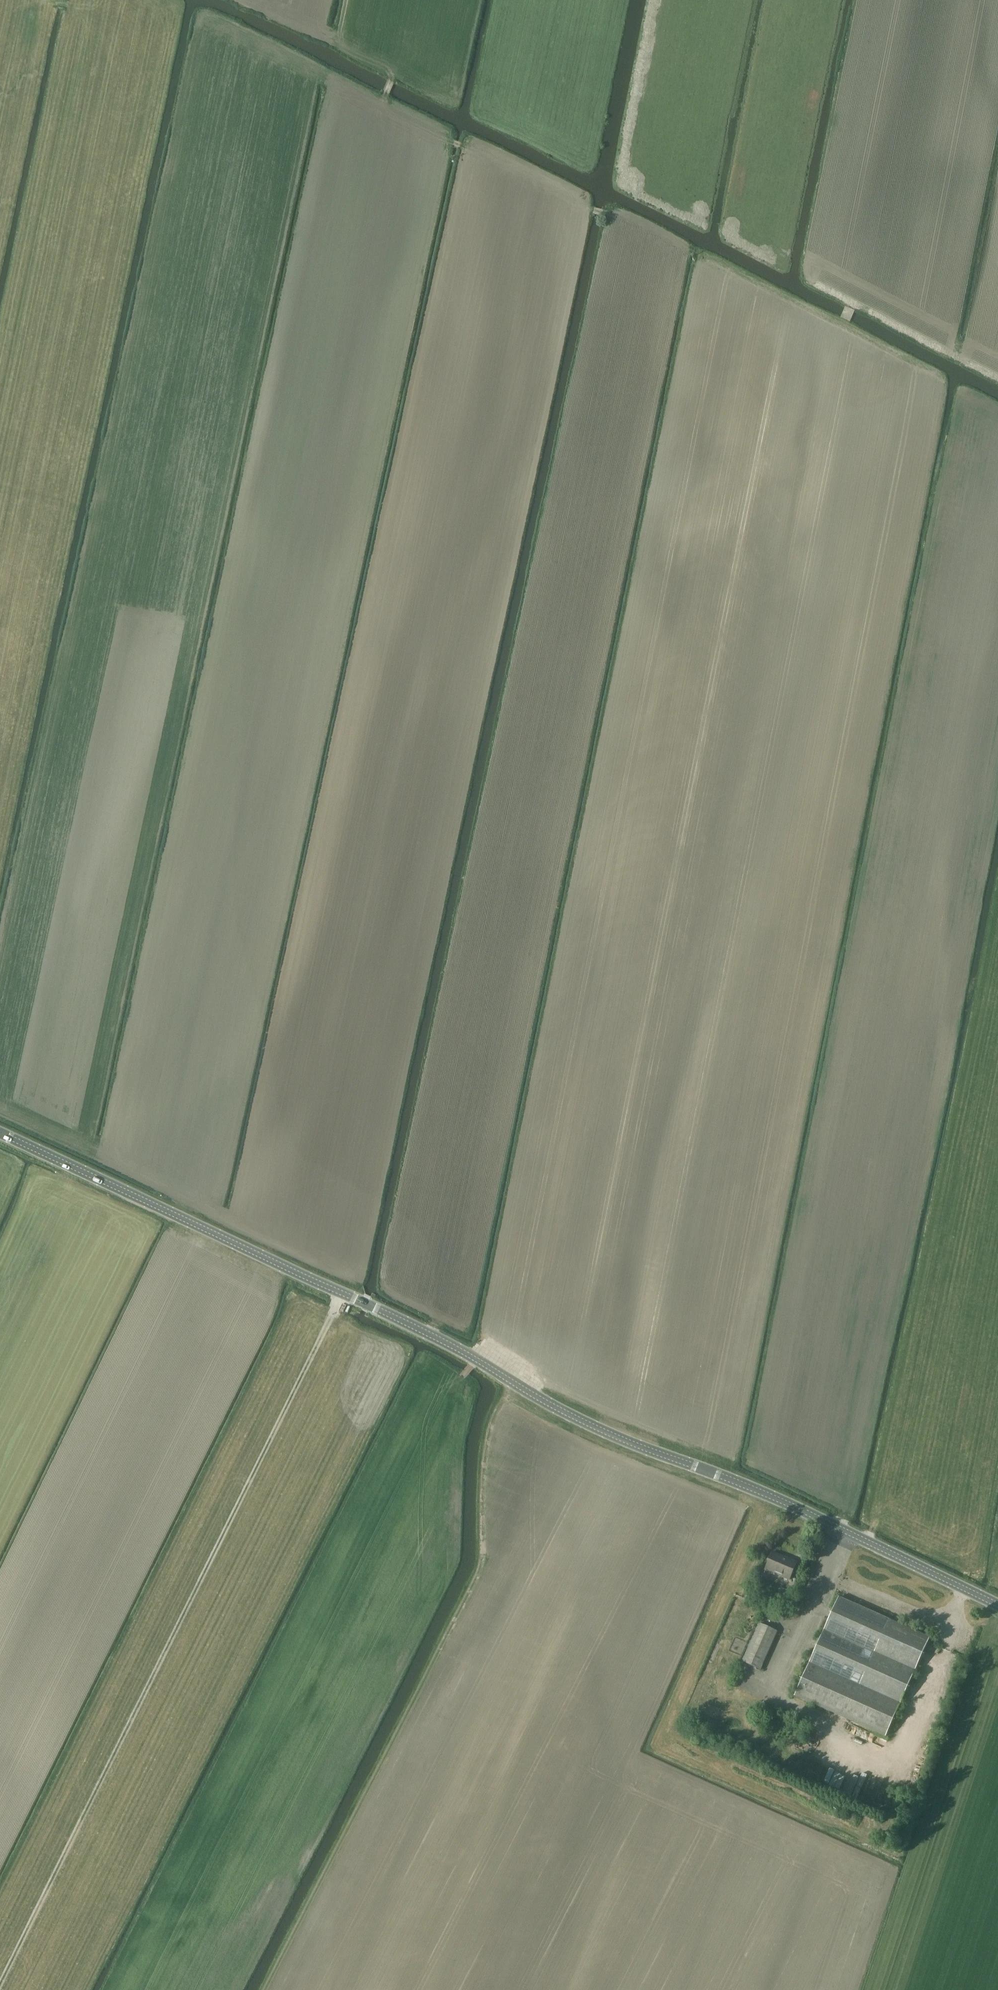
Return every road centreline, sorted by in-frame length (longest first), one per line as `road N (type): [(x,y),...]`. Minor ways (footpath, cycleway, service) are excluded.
road 1 (tertiary): [(997,1605),(725,1475),(591,1425),(478,1356),(0,1131)]

